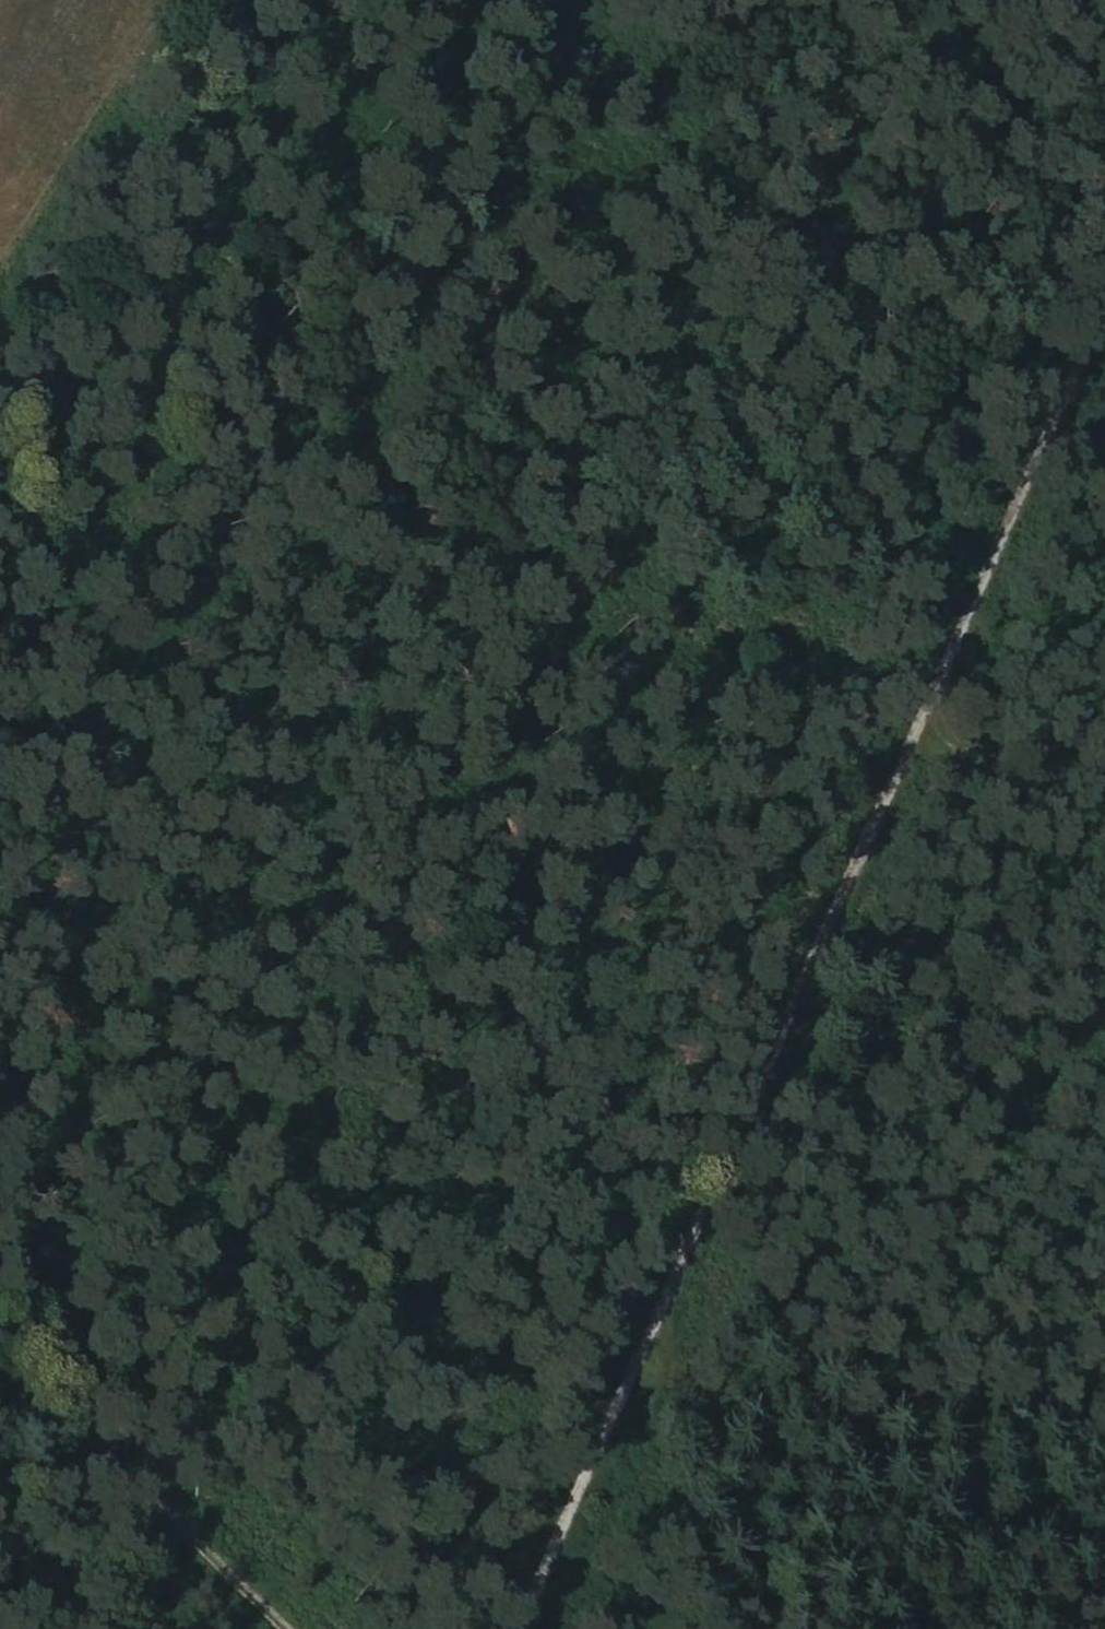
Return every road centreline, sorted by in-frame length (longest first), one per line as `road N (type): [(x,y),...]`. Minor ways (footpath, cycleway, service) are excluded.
road 1 (track): [(945,746),(837,1000),(547,1628)]
road 2 (track): [(0,1344),(292,1628)]
road 3 (track): [(1104,374),(945,746)]
road 4 (track): [(1104,785),(945,746)]

